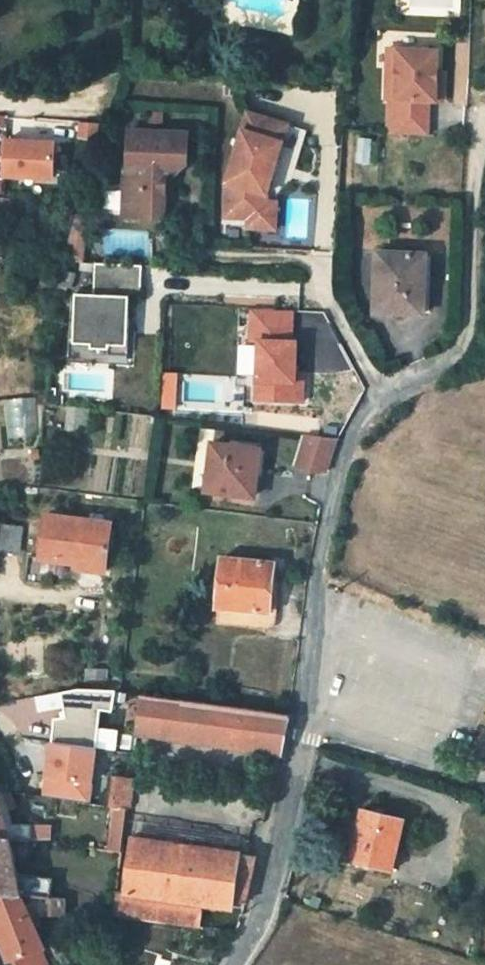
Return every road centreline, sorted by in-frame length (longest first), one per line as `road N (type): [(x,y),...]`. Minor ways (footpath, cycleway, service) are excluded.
road 1 (residential): [(235,964),(259,926),(302,729),(318,556),(350,444),(382,393),(447,362),(468,332),(476,118)]

